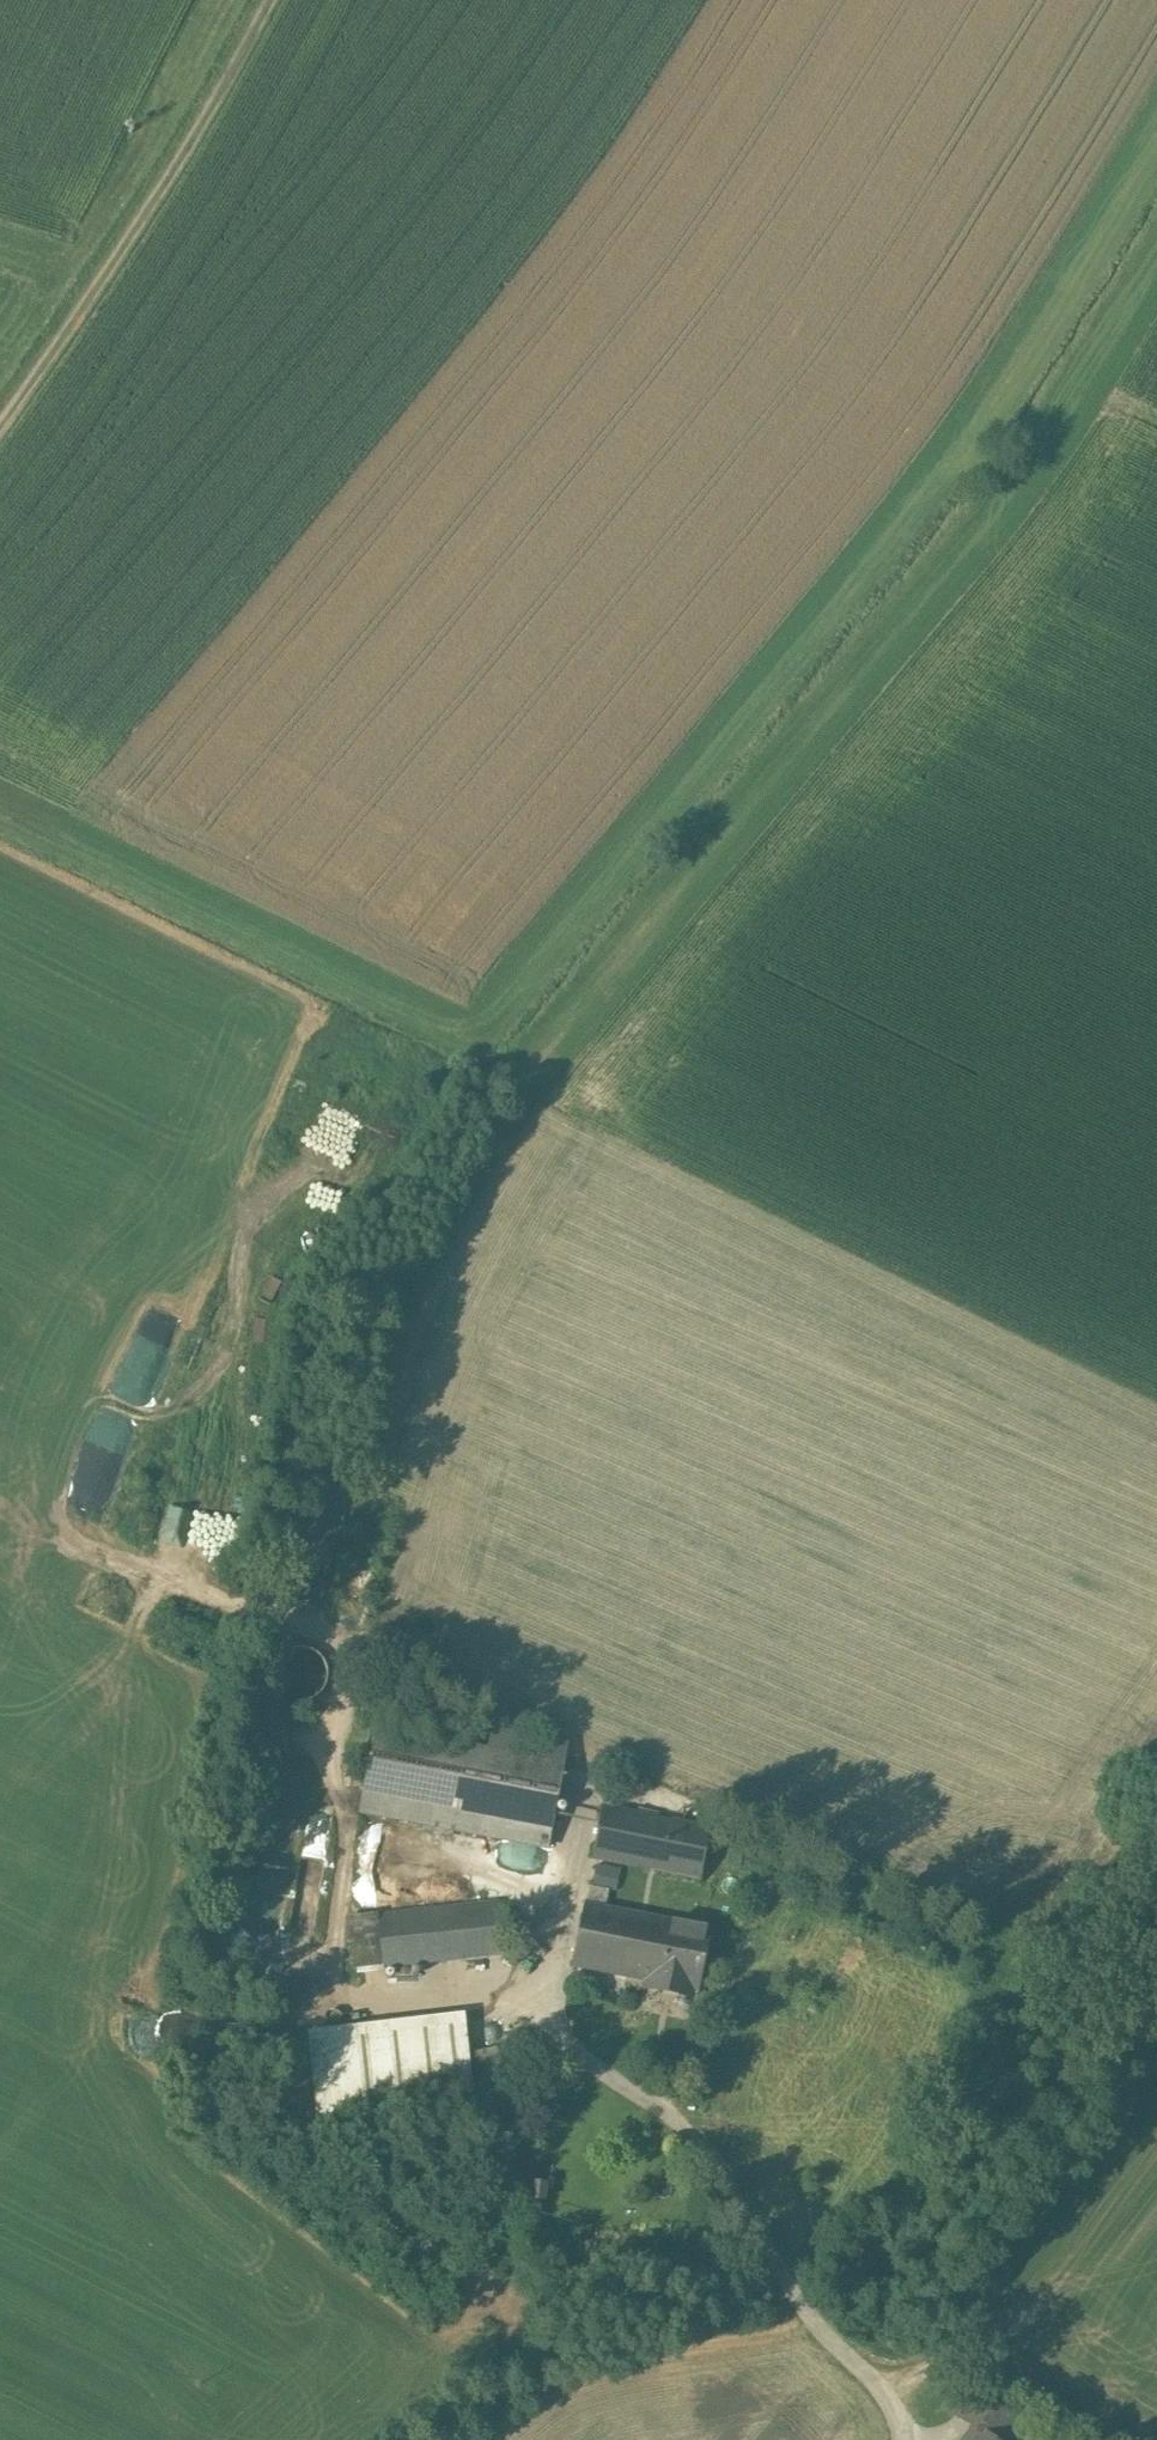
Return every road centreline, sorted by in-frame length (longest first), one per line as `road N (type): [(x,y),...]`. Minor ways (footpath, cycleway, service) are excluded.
road 1 (track): [(0,428),(157,197),(269,0)]

